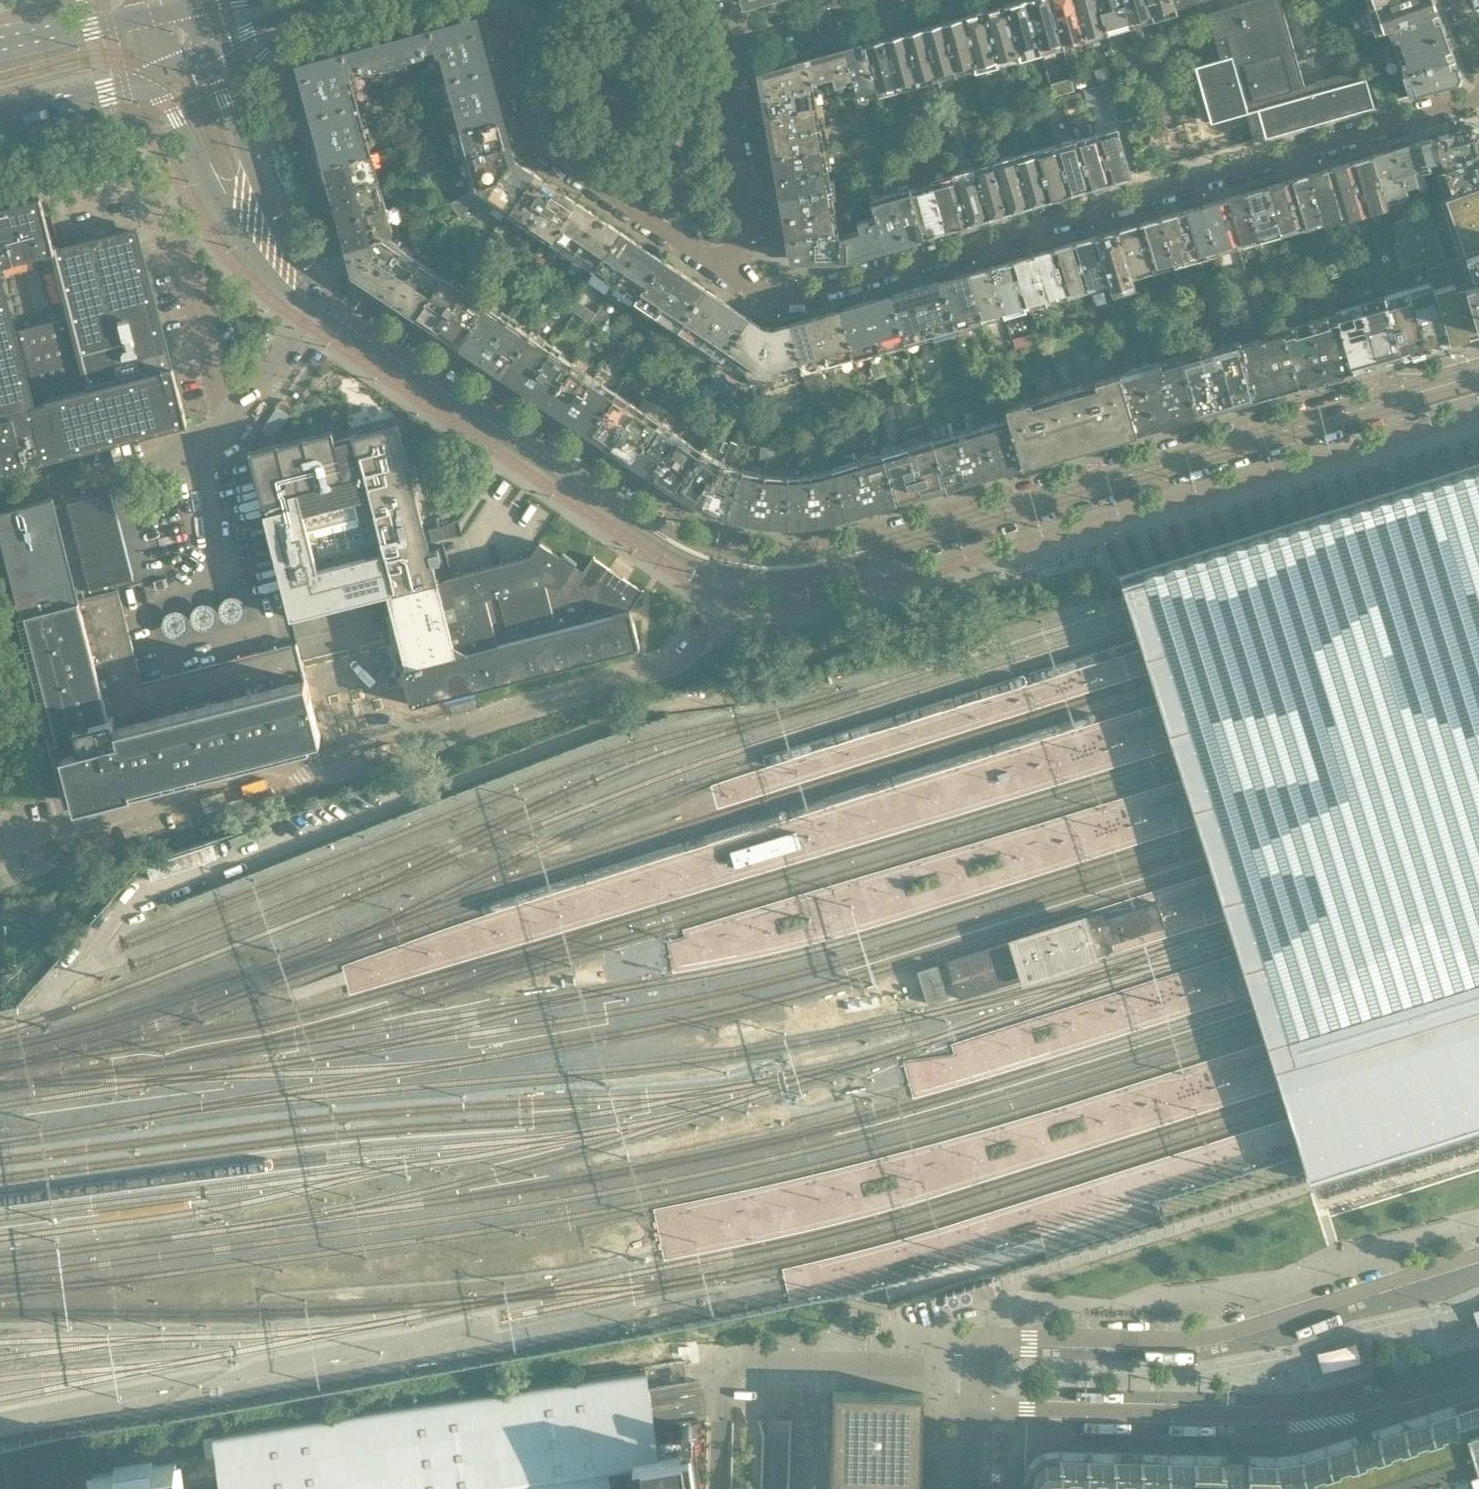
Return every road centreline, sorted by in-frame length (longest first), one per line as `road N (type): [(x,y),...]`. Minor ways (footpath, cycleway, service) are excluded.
road 1 (residential): [(731,573),(678,670),(324,775),(270,766),(0,845)]
road 2 (residential): [(1478,98),(776,300),(723,268)]
road 3 (residential): [(1478,376),(838,559)]
road 4 (residential): [(634,519),(316,302)]
road 5 (residential): [(723,268),(537,140),(502,0)]
road 6 (residential): [(157,73),(244,253),(316,302)]
road 7 (primary): [(48,1488),(0,1208)]
road 8 (residential): [(316,302),(206,54)]
road 9 (residential): [(720,49),(749,222),(723,268)]
road 10 (residential): [(888,0),(720,49)]
road 11 (residential): [(222,439),(316,302)]
road 12 (tertiary): [(0,115),(157,73)]
road 13 (residential): [(975,1368),(824,1364)]
road 14 (tertiary): [(139,18),(0,46)]
road 15 (tertiary): [(206,54),(334,0)]
road 16 (residential): [(824,1364),(820,1488)]

